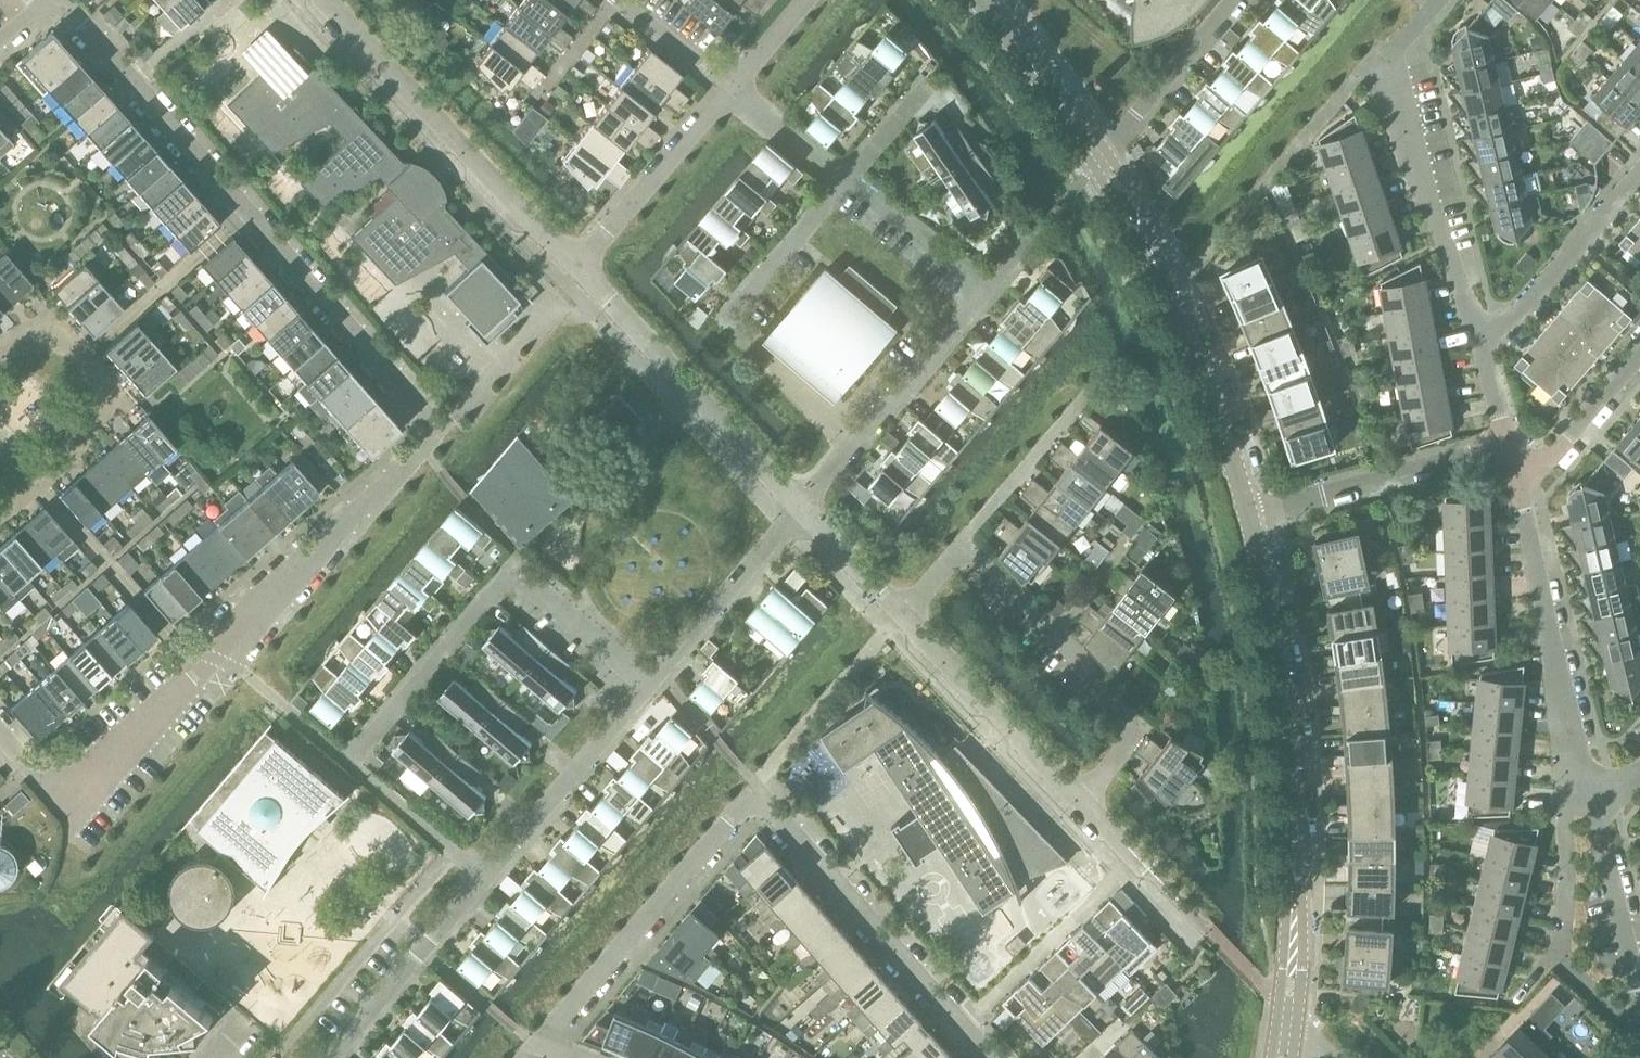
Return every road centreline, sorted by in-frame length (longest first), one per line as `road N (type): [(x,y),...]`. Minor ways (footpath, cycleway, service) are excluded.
road 1 (residential): [(0,733),(52,790),(71,789),(443,432),(63,0)]
road 2 (residential): [(991,1057),(762,800),(737,809),(537,1044)]
road 3 (residential): [(486,874),(350,763),(507,578),(524,579),(647,686)]
road 4 (residential): [(799,505),(989,285),(846,181)]
road 5 (tertiary): [(1295,937),(1284,708),(1248,516)]
road 6 (residential): [(901,611),(951,560),(978,557),(1056,635),(1133,716),(1129,740),(1080,798)]
road 7 (residential): [(1483,354),(1386,58),(1437,0)]
road 8 (residential): [(578,268),(327,0)]
road 9 (residential): [(799,505),(578,268)]
road 10 (tertiary): [(1248,516),(1219,419),(1143,234)]
road 11 (residential): [(1248,516),(1507,445)]
road 12 (residential): [(1080,798),(901,611)]
road 13 (residential): [(1570,737),(1520,487)]
road 14 (residential): [(486,874),(647,686)]
road 15 (residential): [(330,1057),(486,874)]
road 16 (residential): [(1483,354),(1639,171)]
road 17 (residential): [(578,268),(731,85)]
road 18 (residential): [(647,686),(799,505)]
road 19 (residential): [(1558,956),(1570,737)]
road 20 (residential): [(1107,149),(1234,0)]
road 21 (residential): [(726,319),(846,181)]
road 22 (residential): [(1639,989),(1595,812)]
road 23 (residential): [(1520,487),(1639,351)]
road 24 (residential): [(846,181),(731,85)]
road 25 (residential): [(901,611),(799,505)]
road 26 (residential): [(731,85),(622,0)]
road 27 (residential): [(846,181),(923,87)]

